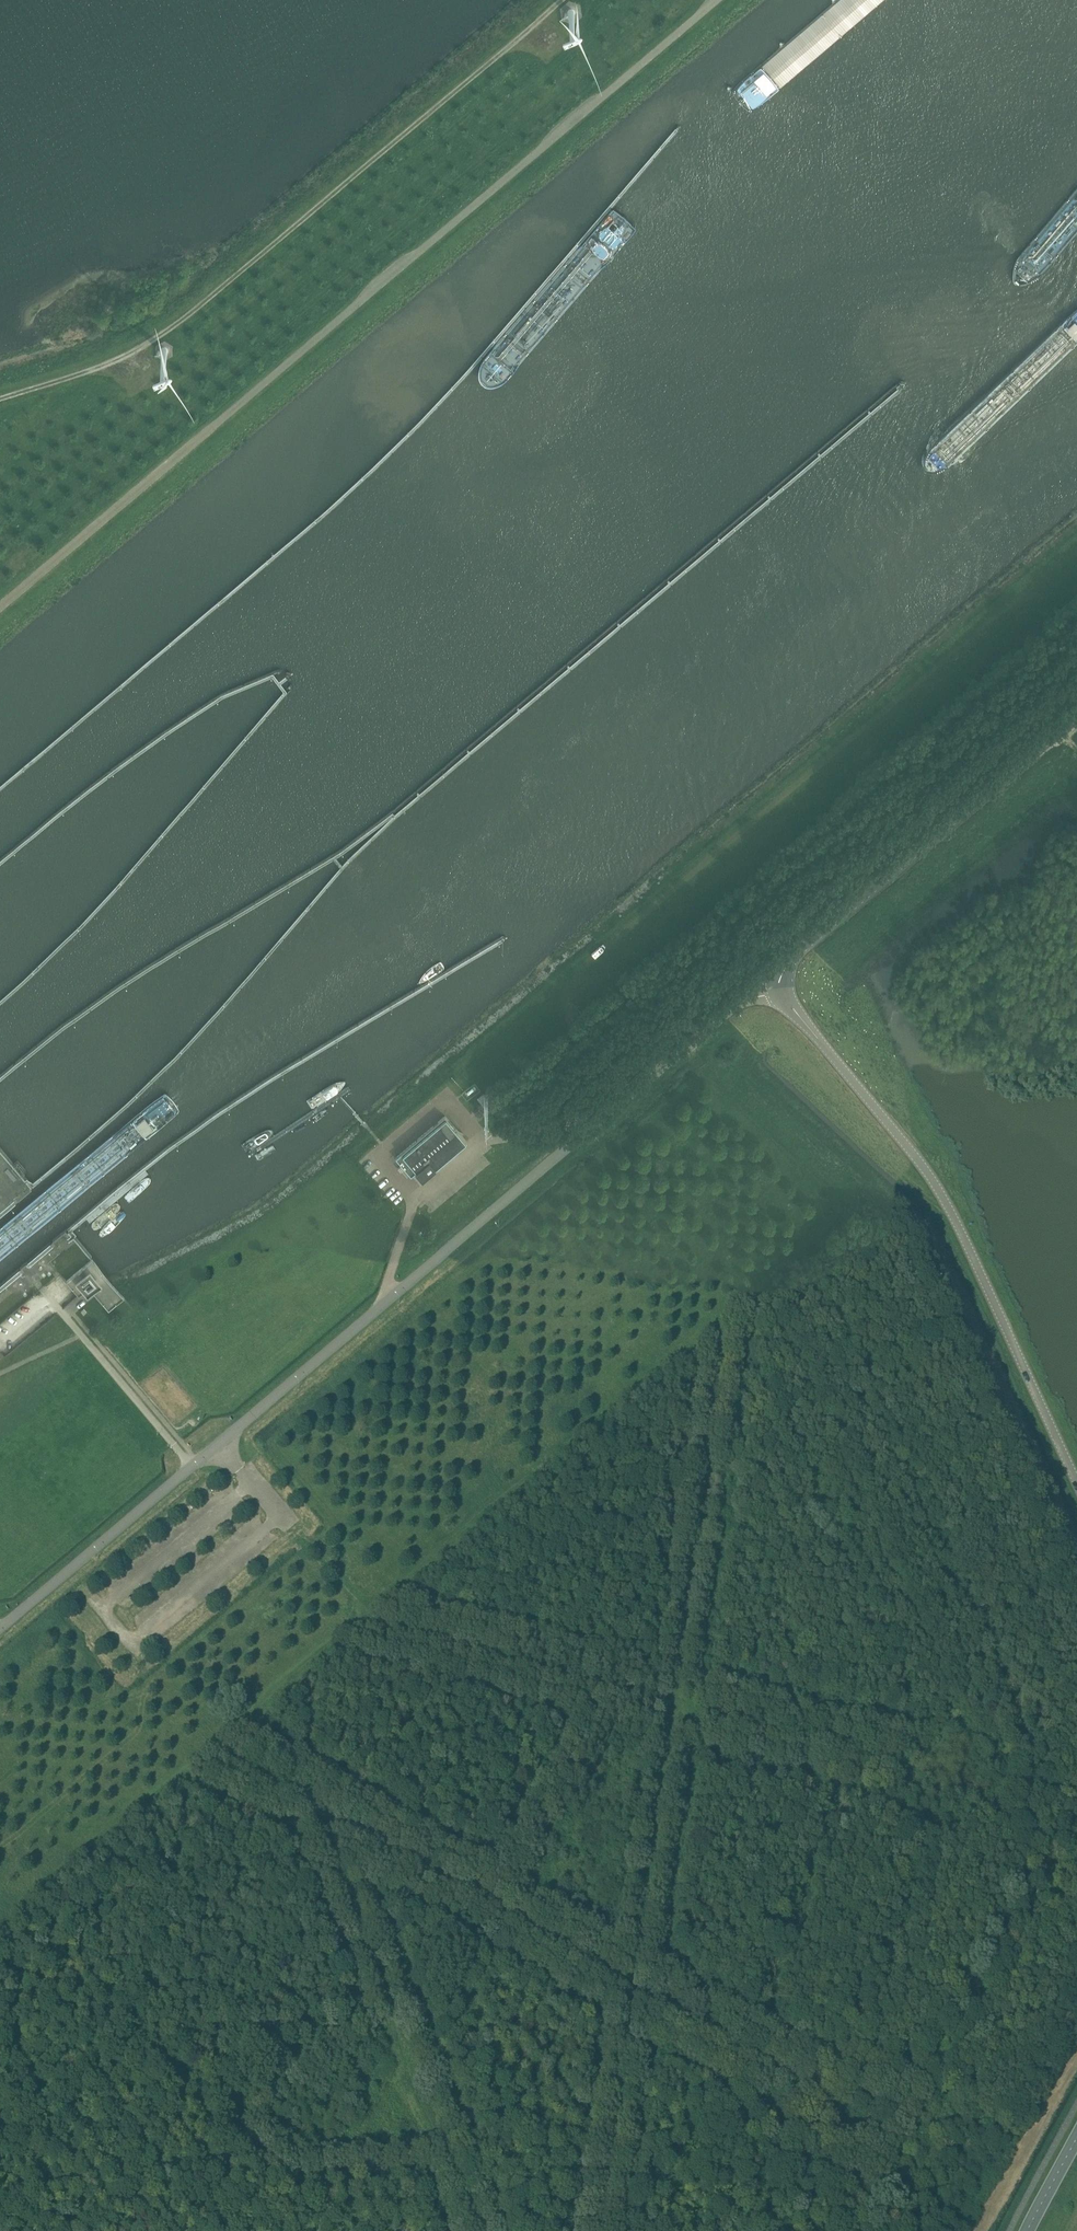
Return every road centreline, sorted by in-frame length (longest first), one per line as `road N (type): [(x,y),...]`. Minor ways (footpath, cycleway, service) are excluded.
road 1 (unclassified): [(0,1626),(733,1008),(778,991)]
road 2 (unclassified): [(0,608),(719,0)]
road 3 (tertiary): [(1076,1484),(939,1191),(778,991)]
road 4 (tertiary): [(778,991),(787,963),(1076,716)]

